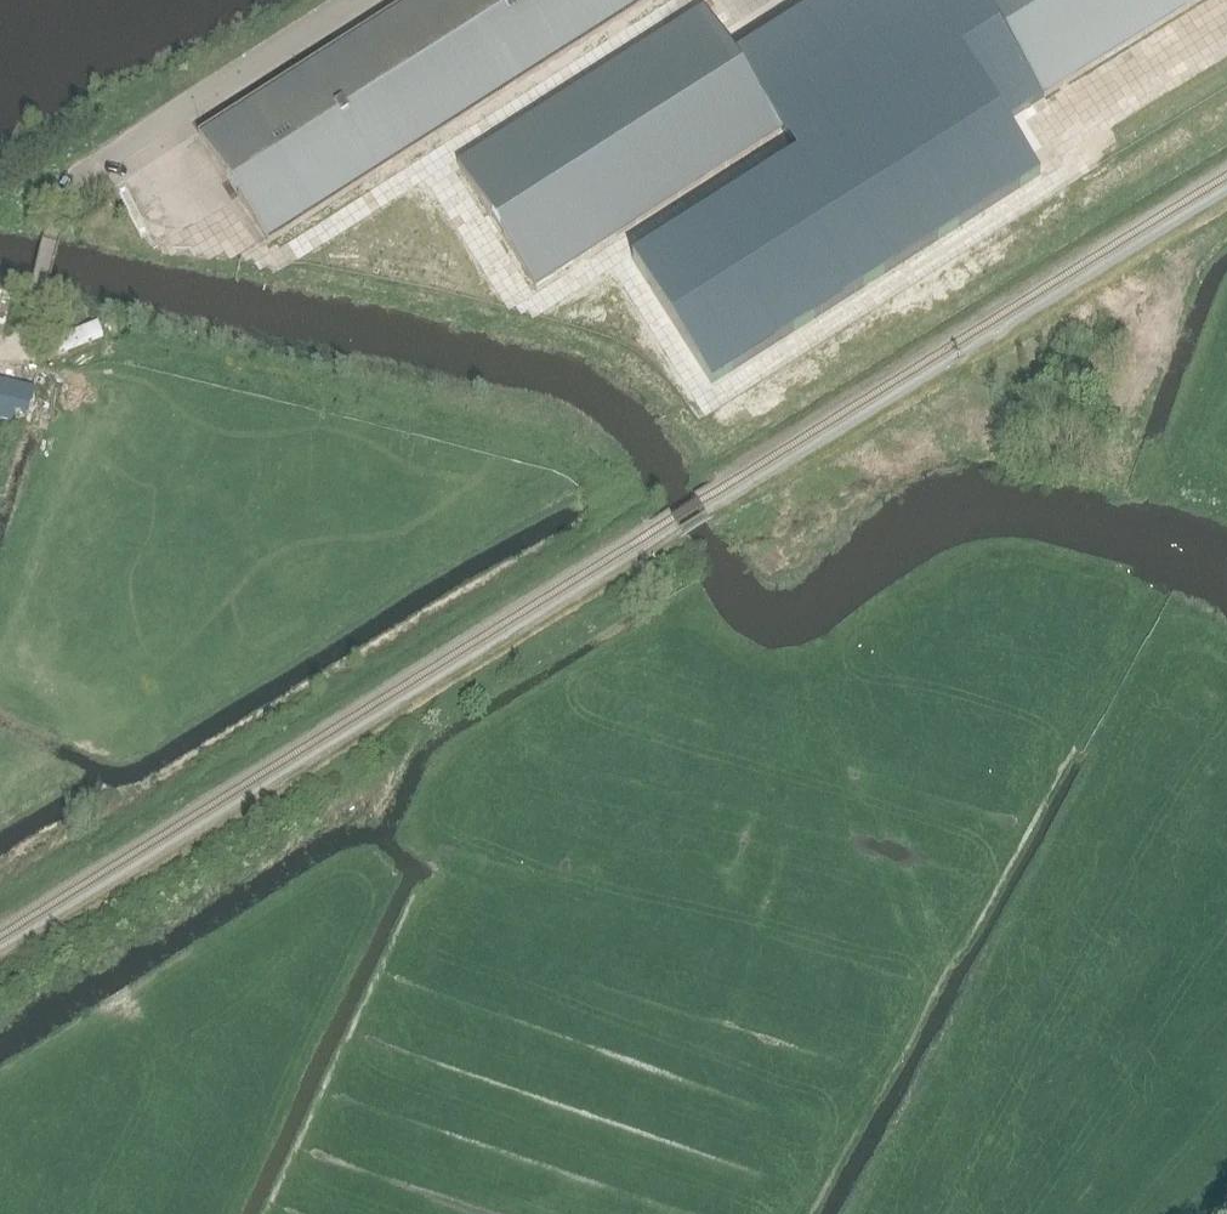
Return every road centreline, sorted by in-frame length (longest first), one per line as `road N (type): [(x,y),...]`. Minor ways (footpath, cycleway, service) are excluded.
road 1 (unclassified): [(101,158),(347,0)]

